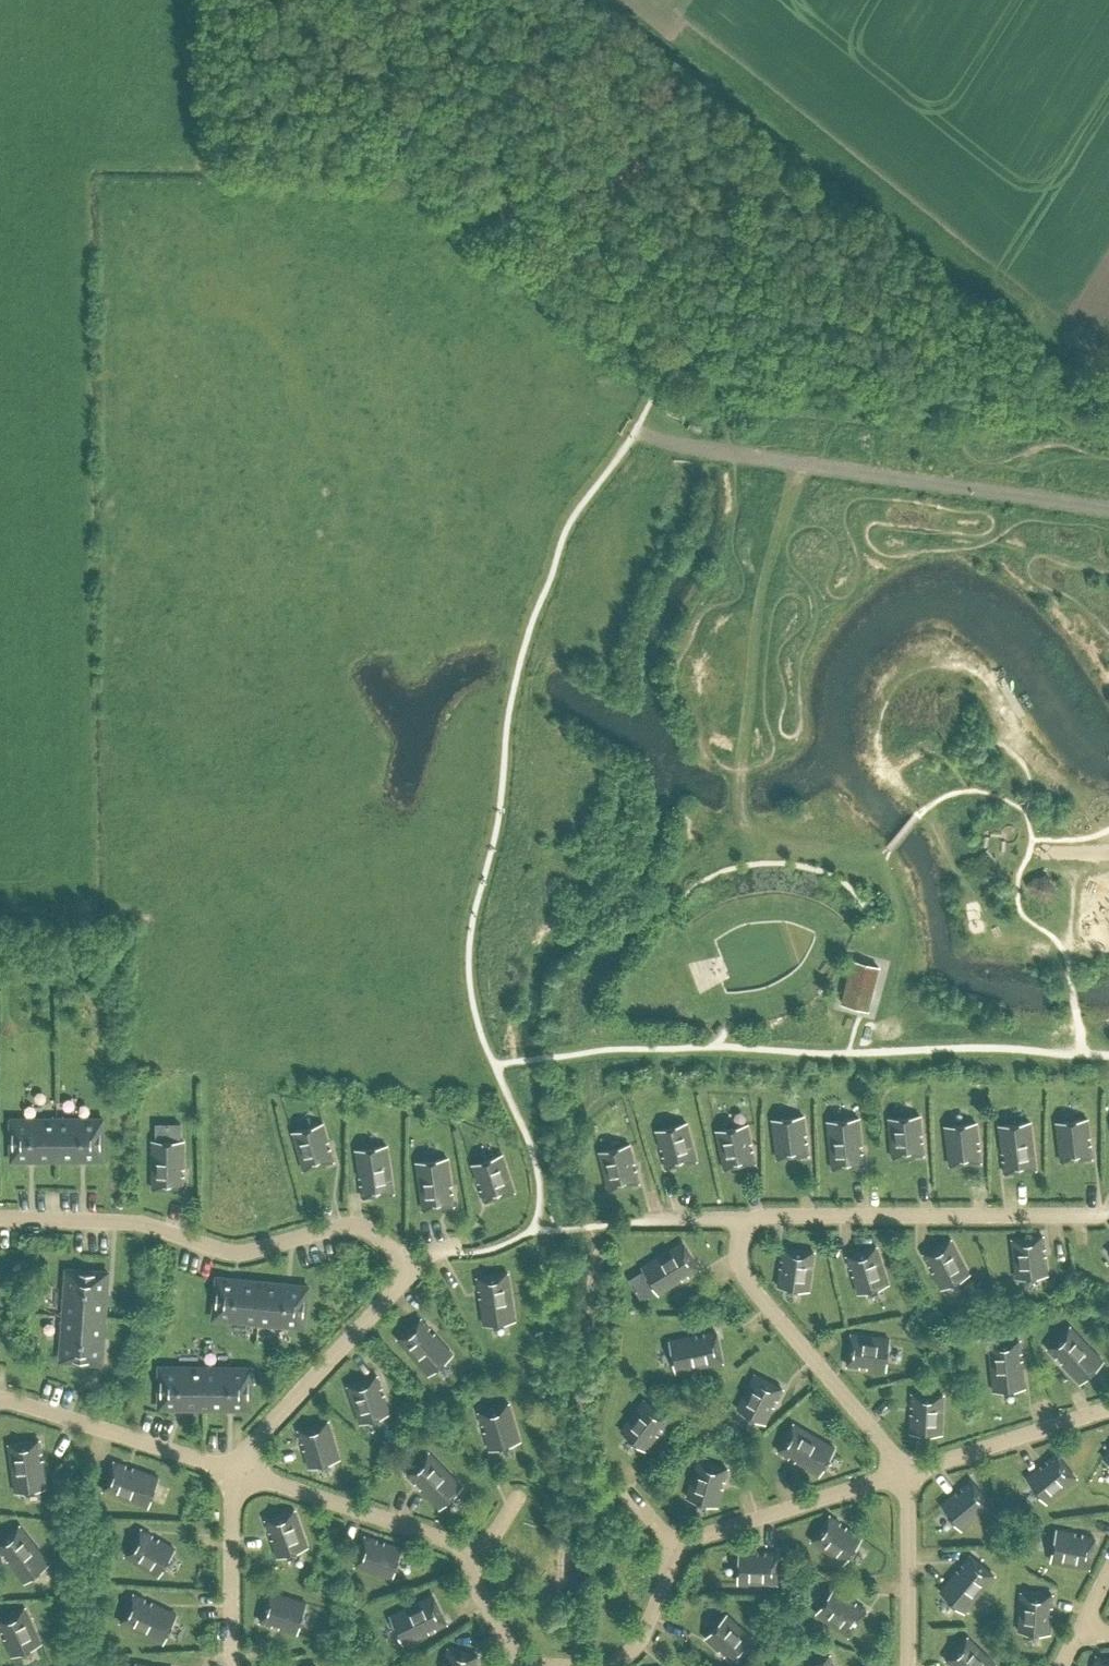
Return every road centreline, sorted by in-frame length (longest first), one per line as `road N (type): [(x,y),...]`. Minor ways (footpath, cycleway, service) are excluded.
road 1 (track): [(1108,506),(635,432)]

